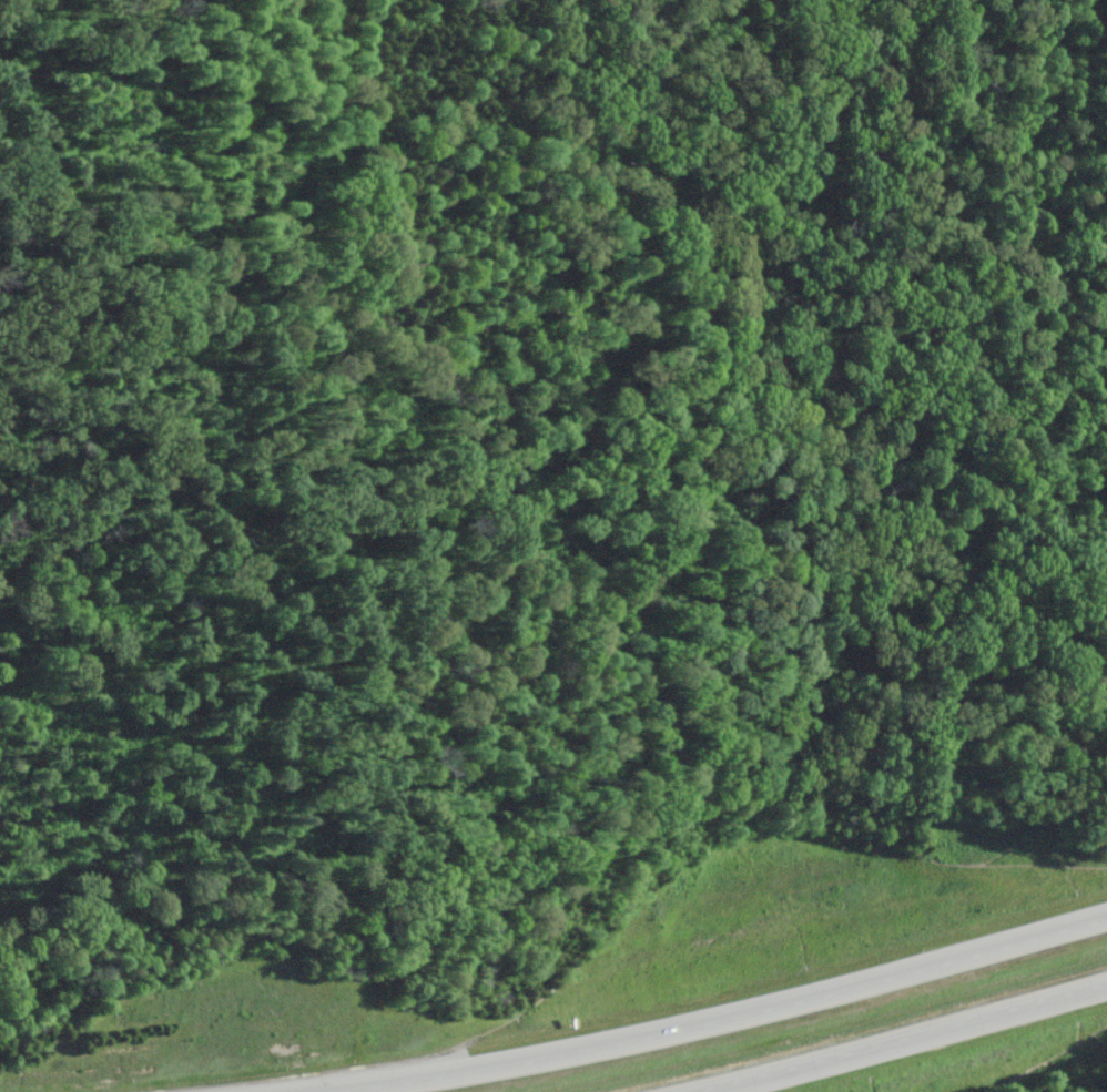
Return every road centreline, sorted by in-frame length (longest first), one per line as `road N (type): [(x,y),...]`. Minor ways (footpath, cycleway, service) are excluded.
road 1 (motorway): [(1106,920),(813,1000),(359,1091)]
road 2 (motorway): [(687,1091),(1106,982)]

